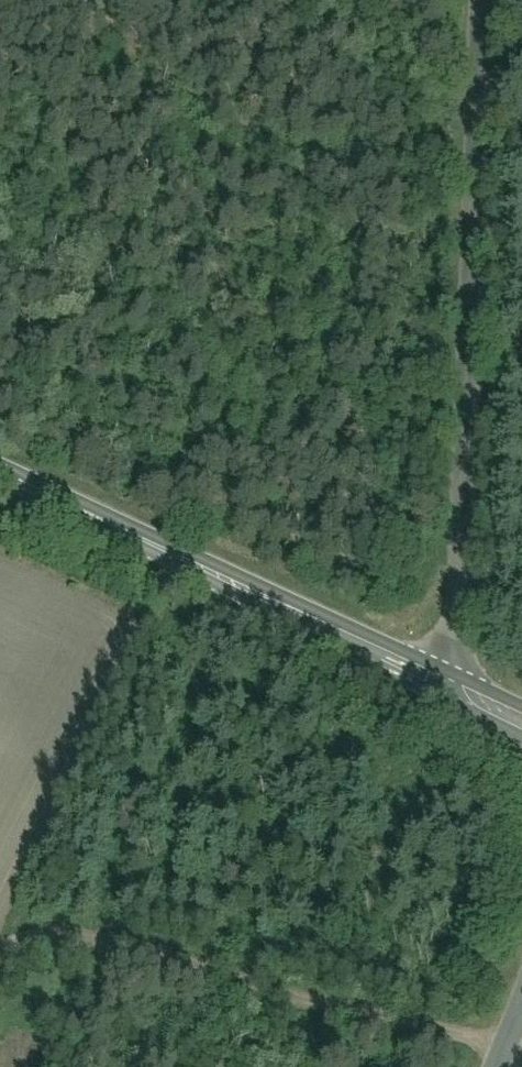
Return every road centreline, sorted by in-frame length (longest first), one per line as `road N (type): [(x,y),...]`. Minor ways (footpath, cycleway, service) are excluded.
road 1 (unclassified): [(485,0),(465,584),(431,686)]
road 2 (secondary): [(431,686),(0,478)]

